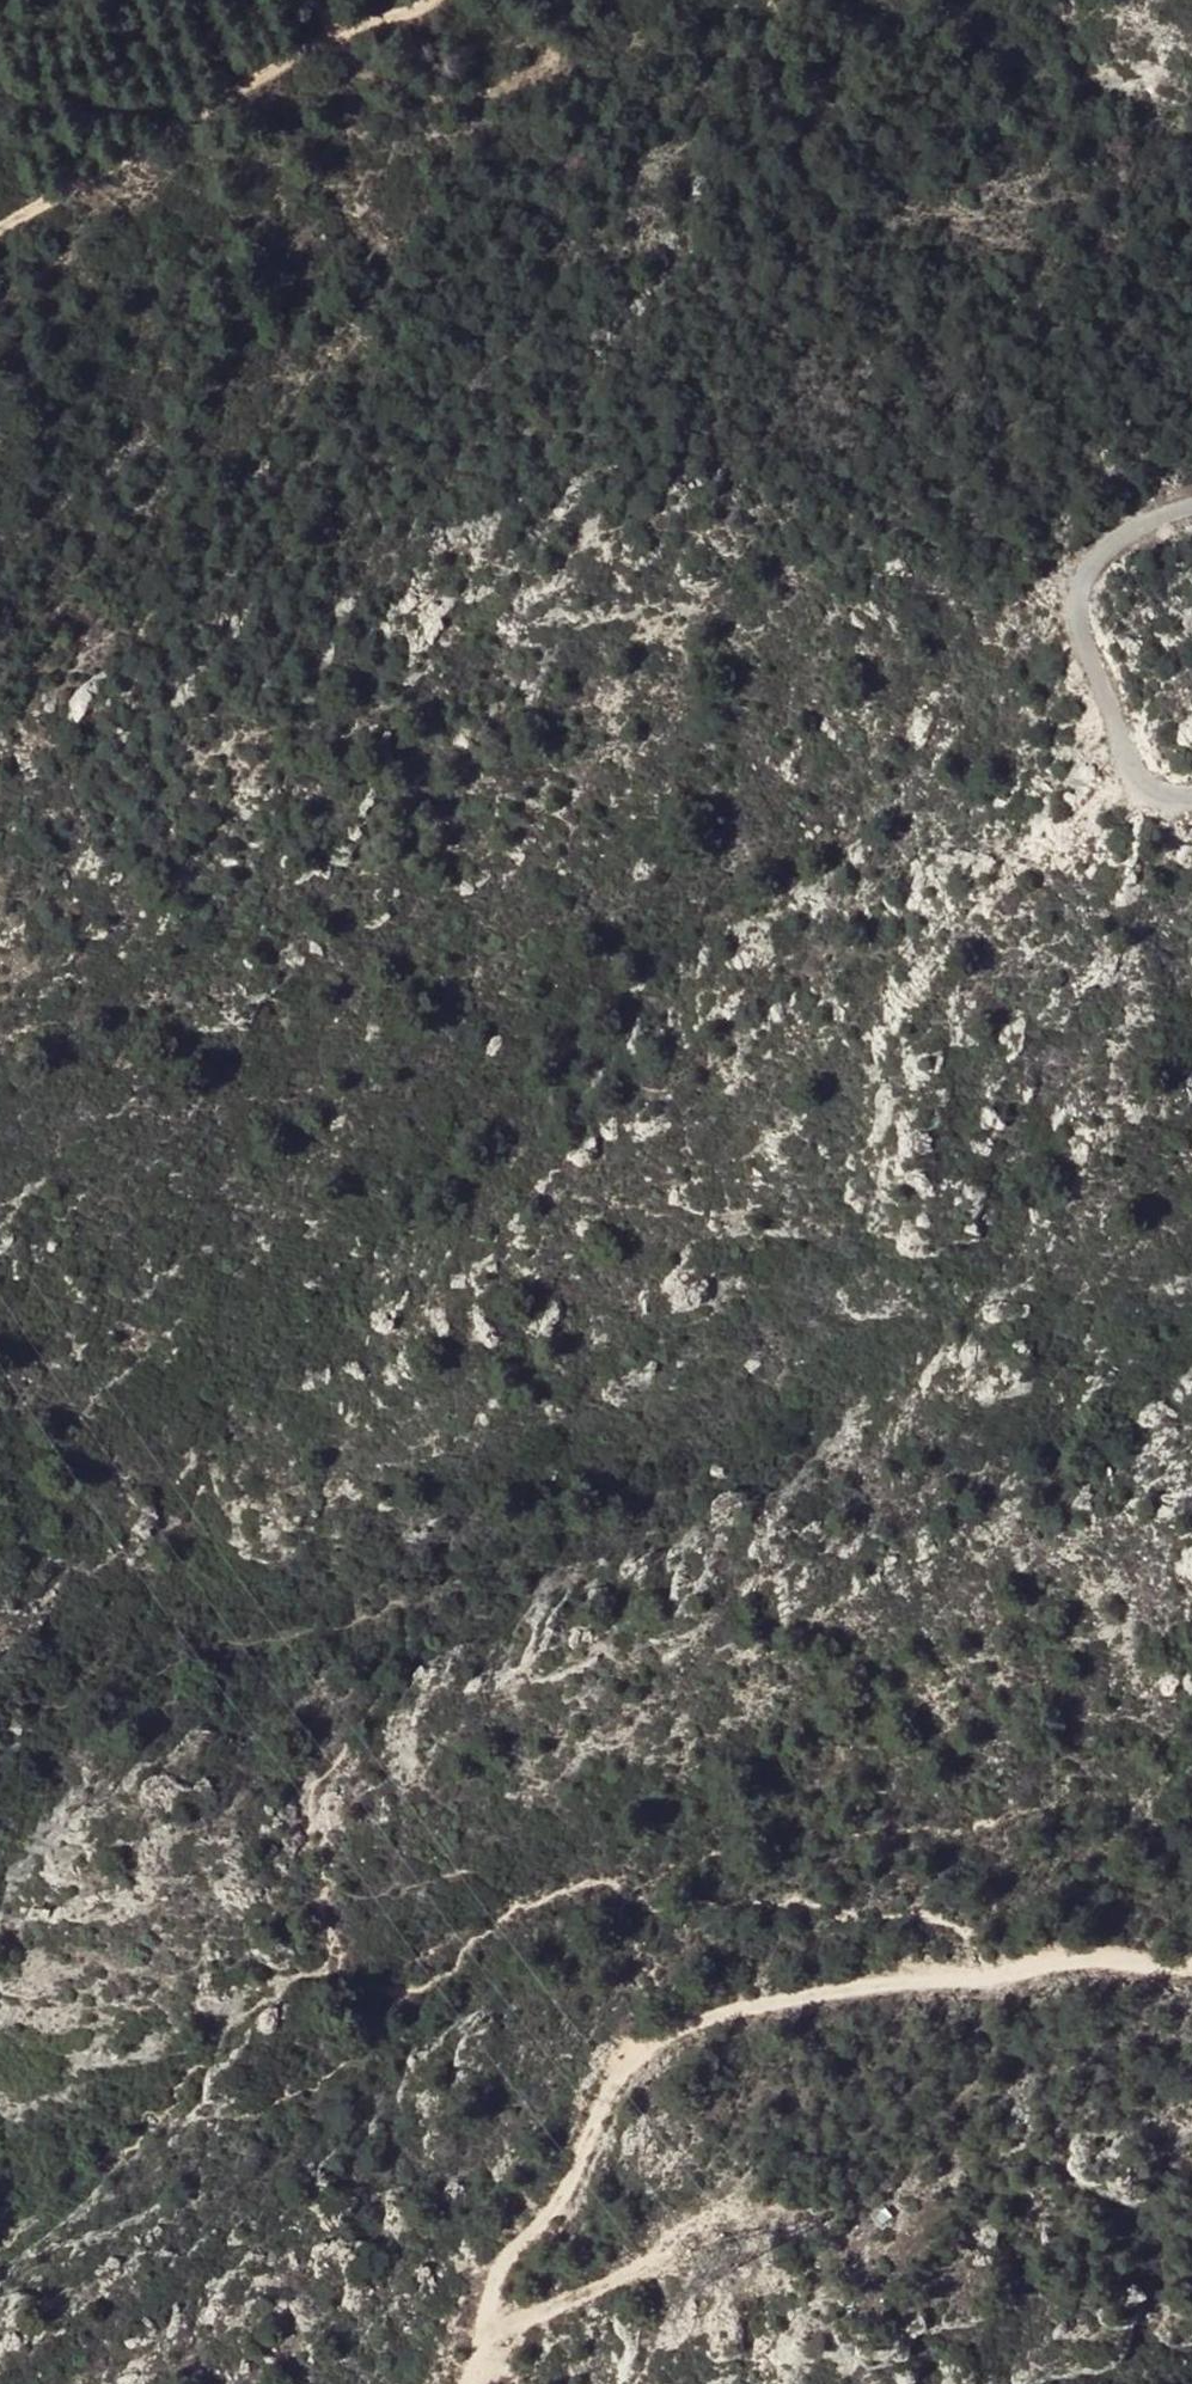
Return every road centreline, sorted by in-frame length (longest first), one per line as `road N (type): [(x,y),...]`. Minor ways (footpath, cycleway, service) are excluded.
road 1 (track): [(1191,1964),(781,2002),(661,2032),(612,2074),(563,2213),(502,2278),(469,2383)]
road 2 (track): [(430,0),(267,78),(0,229)]
road 3 (track): [(1191,799),(1157,797),(1134,782),(1076,628),(1078,592),(1091,567),(1119,538),(1191,508)]

